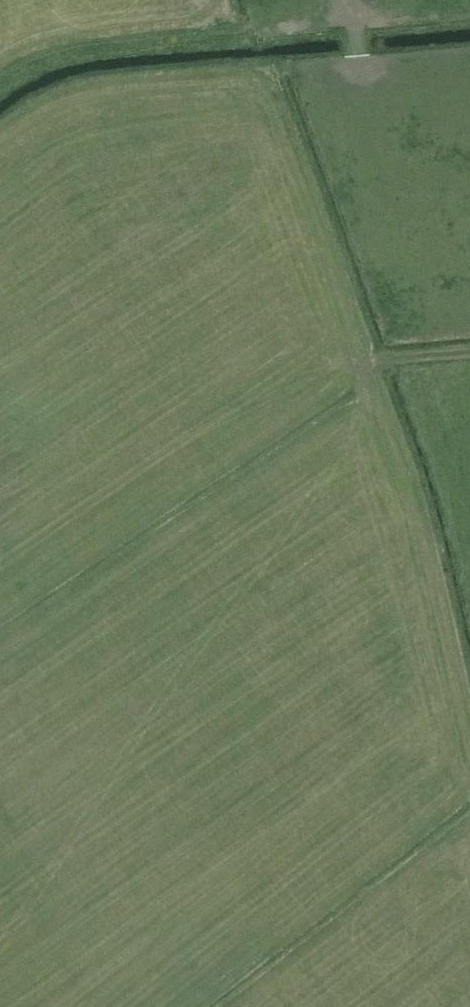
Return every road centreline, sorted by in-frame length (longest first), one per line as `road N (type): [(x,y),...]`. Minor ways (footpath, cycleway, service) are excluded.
road 1 (track): [(469,353),(383,359),(369,352),(259,42)]

